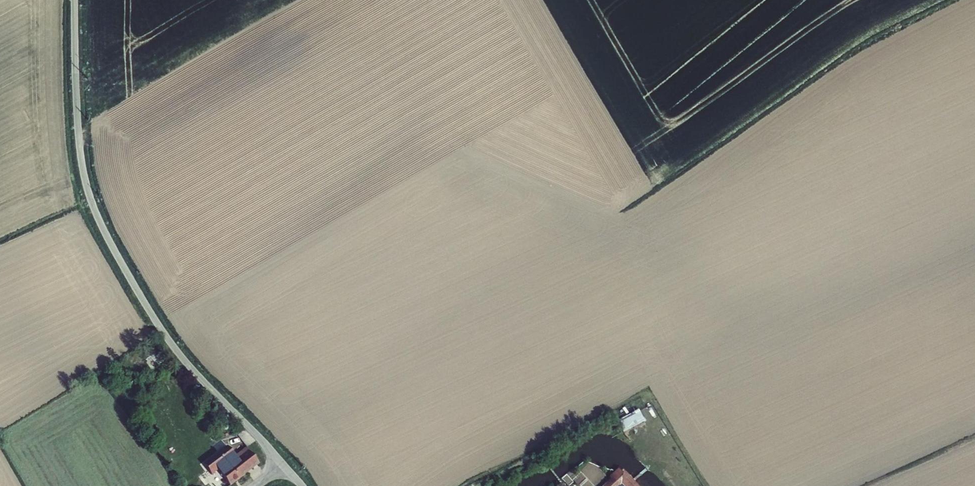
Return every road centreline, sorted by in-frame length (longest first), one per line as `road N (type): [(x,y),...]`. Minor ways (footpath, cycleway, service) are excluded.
road 1 (unclassified): [(74,0),(78,129),(101,224),(174,346),(284,465)]
road 2 (track): [(865,485),(974,438)]

